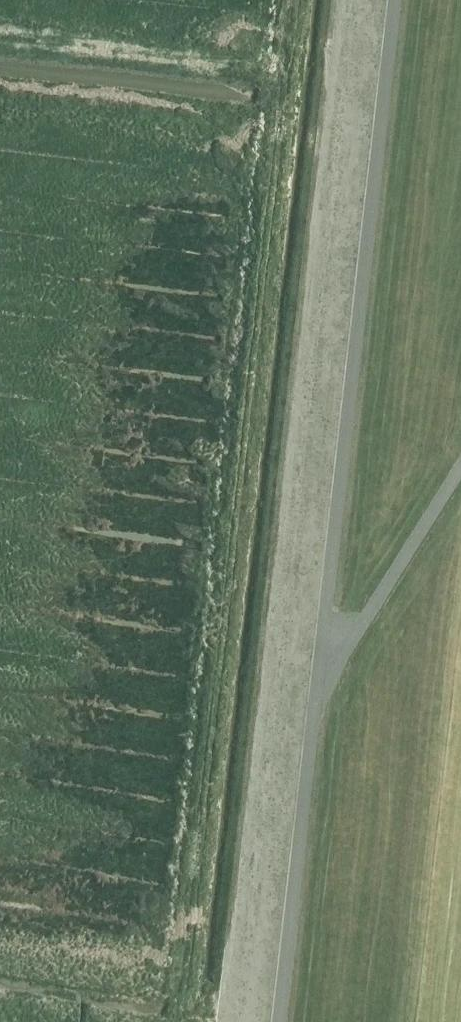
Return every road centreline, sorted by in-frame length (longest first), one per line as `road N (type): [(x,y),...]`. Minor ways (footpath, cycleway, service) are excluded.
road 1 (track): [(396,0),(279,1021)]
road 2 (track): [(460,464),(318,697)]

